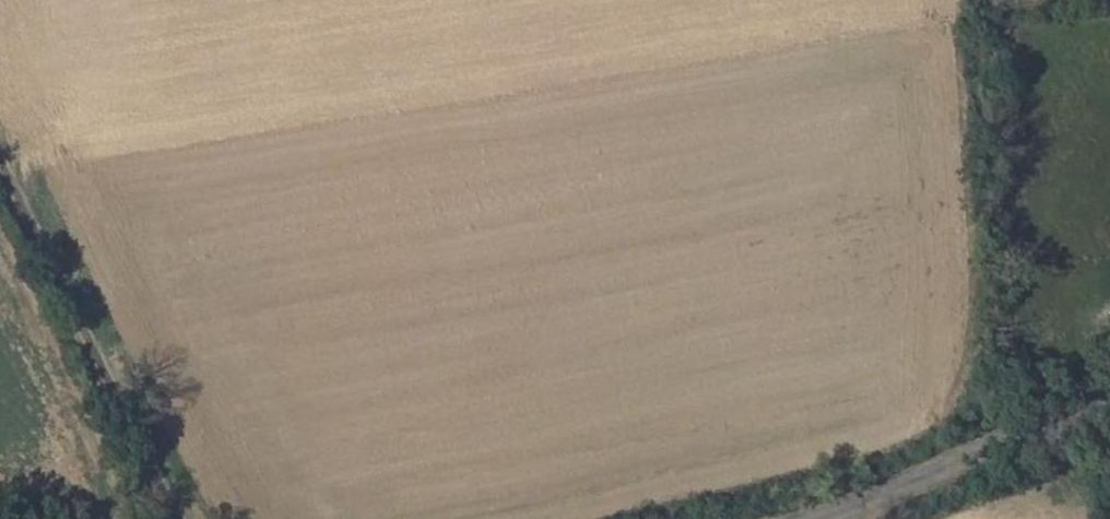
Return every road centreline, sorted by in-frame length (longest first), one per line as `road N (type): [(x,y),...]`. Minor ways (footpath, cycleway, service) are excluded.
road 1 (track): [(0,163),(176,518)]
road 2 (unclassified): [(811,518),(927,482),(1109,395)]

